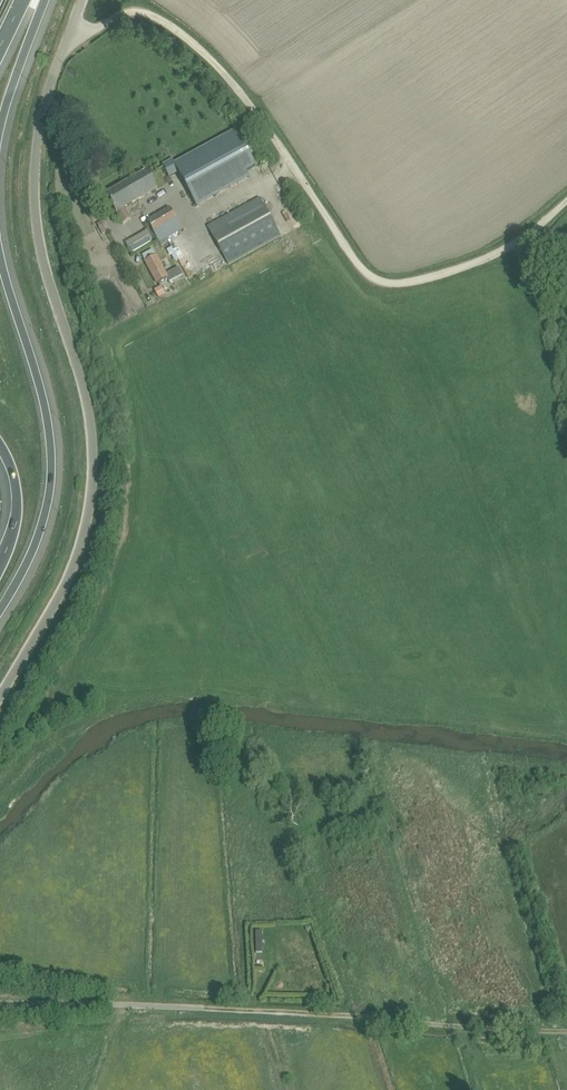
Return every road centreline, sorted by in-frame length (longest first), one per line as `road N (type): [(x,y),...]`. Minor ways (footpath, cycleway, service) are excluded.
road 1 (unclassified): [(0,706),(80,558),(88,523),(90,408),(44,267),(36,197),(35,148),(69,41)]
road 2 (track): [(108,22),(151,14),(221,70),(361,269),(378,282),(418,280),(492,256),(566,201)]
road 3 (motorway): [(0,610),(43,522),(51,469),(44,404),(0,256)]
road 4 (unclassified): [(0,1006),(200,1009)]
road 5 (motorway): [(0,127),(43,0)]
road 6 (motorway): [(0,444),(17,500),(0,562)]

